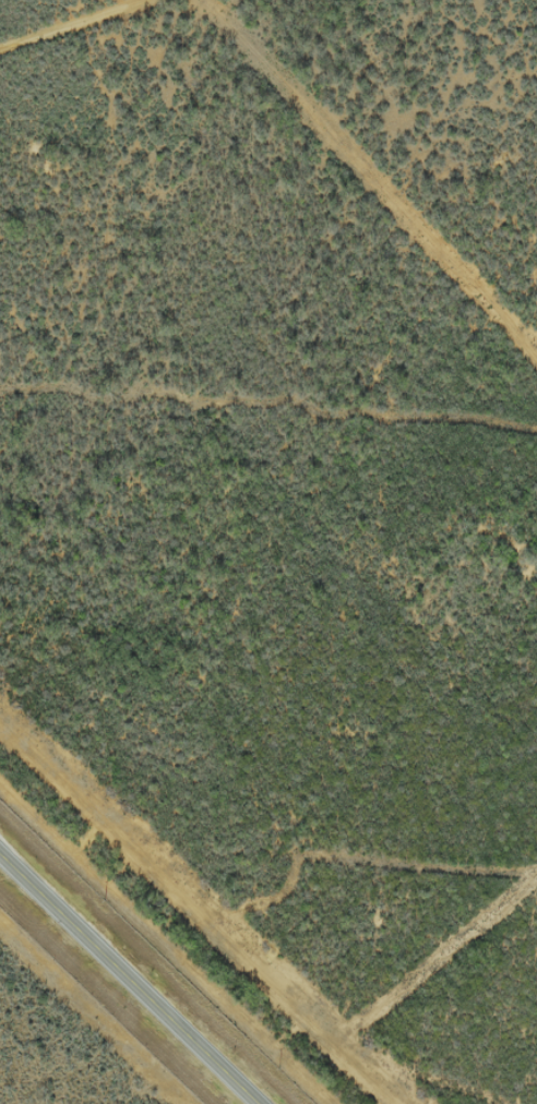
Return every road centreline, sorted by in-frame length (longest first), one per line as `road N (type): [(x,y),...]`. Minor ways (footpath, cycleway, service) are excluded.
road 1 (secondary): [(239,1103),(0,871)]
road 2 (residential): [(0,79),(228,0)]

